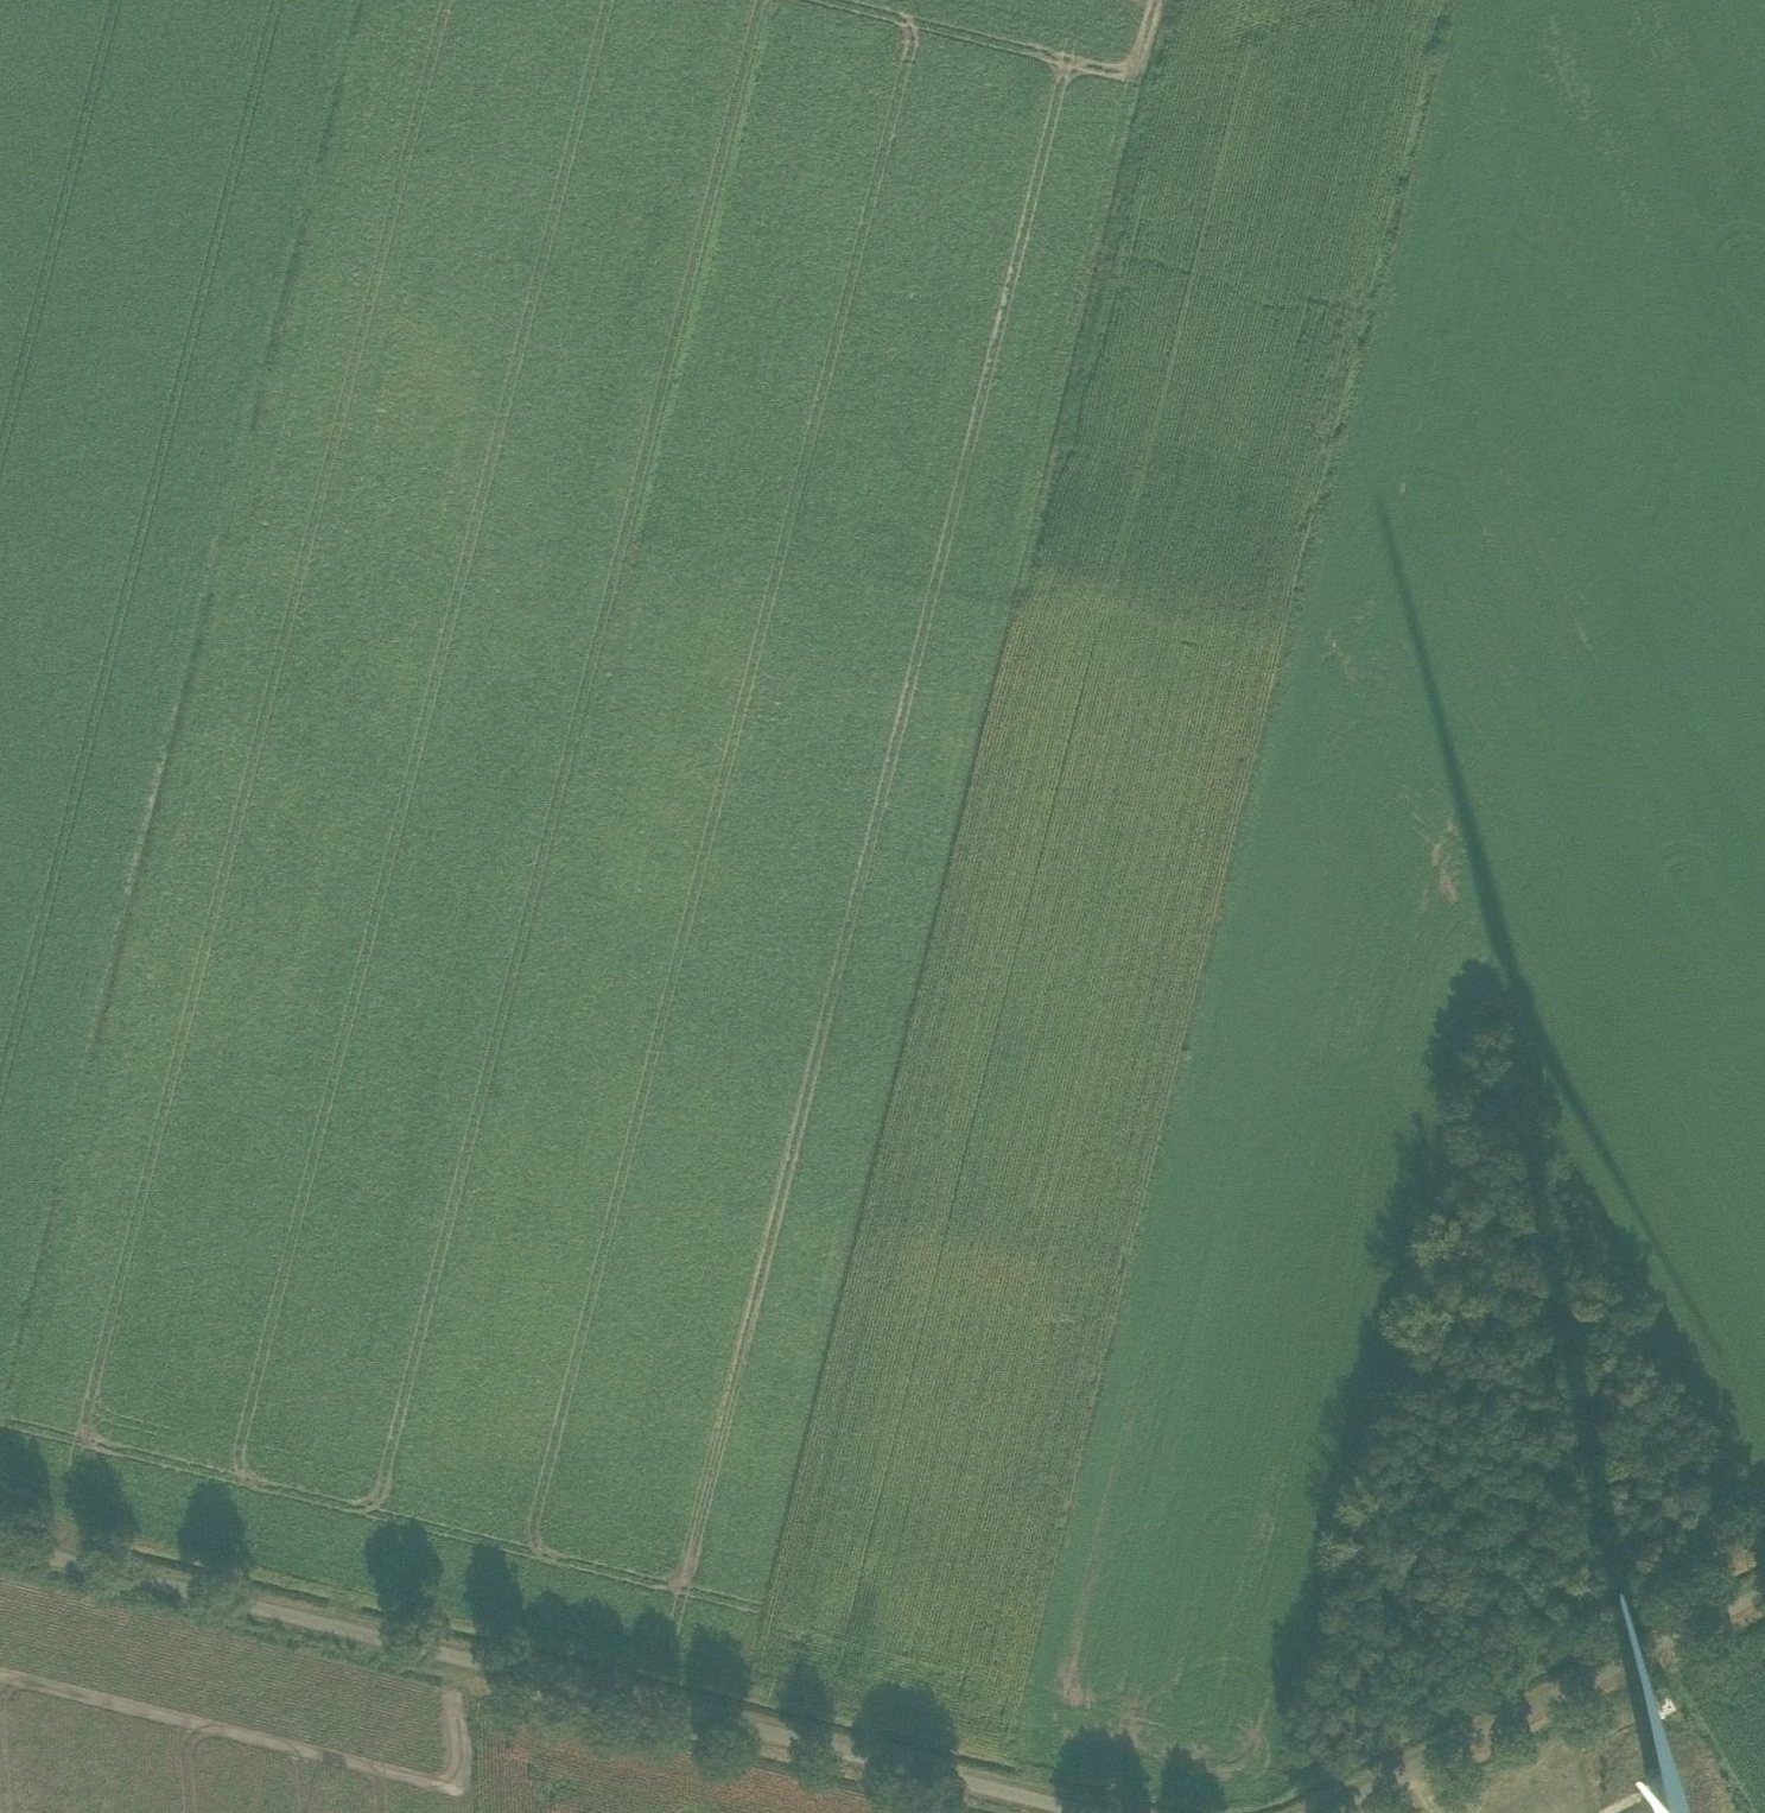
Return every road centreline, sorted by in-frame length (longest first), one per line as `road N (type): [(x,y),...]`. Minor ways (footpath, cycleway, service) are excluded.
road 1 (unclassified): [(0,1543),(1099,1812)]
road 2 (unclassified): [(1315,1812),(1764,1588)]

